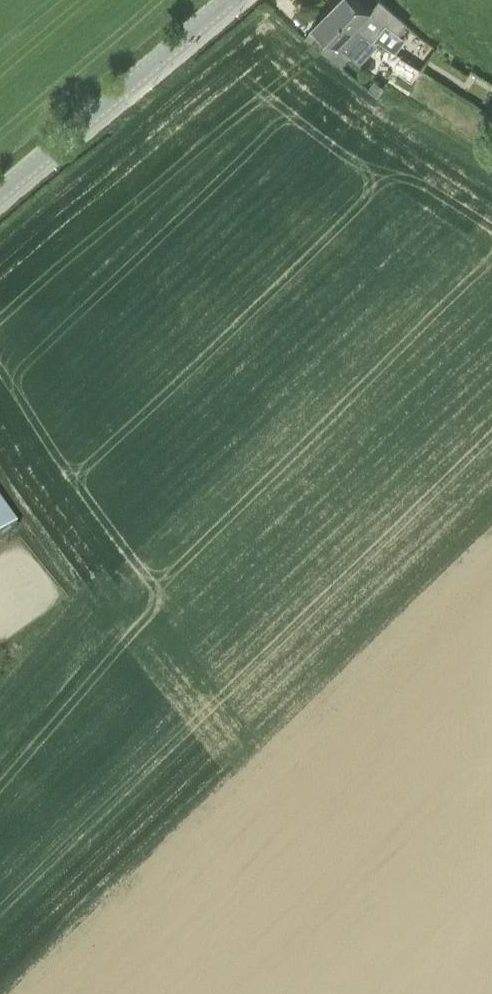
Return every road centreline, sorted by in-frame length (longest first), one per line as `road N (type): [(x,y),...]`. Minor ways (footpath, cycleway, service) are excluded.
road 1 (tertiary): [(0,196),(233,0)]

